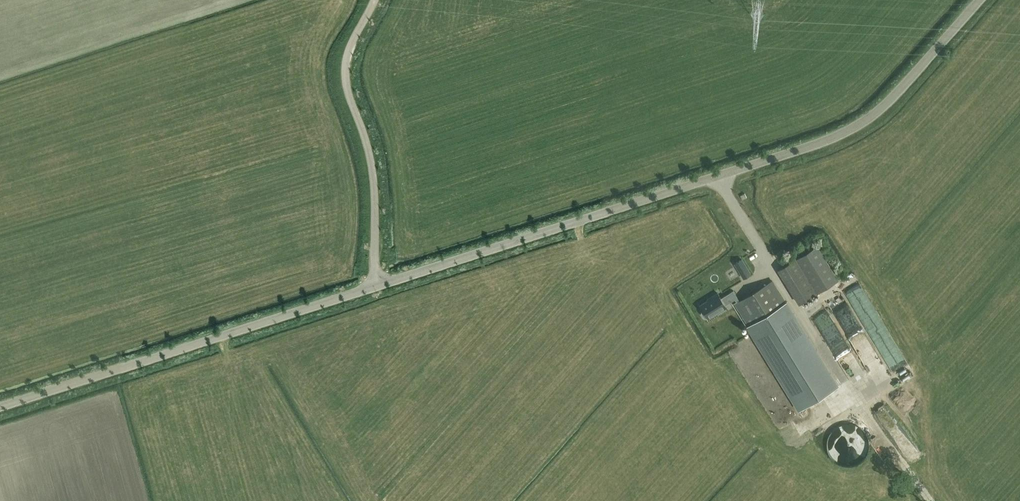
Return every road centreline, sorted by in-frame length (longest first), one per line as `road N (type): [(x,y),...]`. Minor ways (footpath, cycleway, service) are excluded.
road 1 (tertiary): [(375,287),(841,135),(894,96),(980,0)]
road 2 (tertiary): [(0,407),(375,287)]
road 3 (unclassified): [(375,287),(373,179),(344,71),(374,0)]

